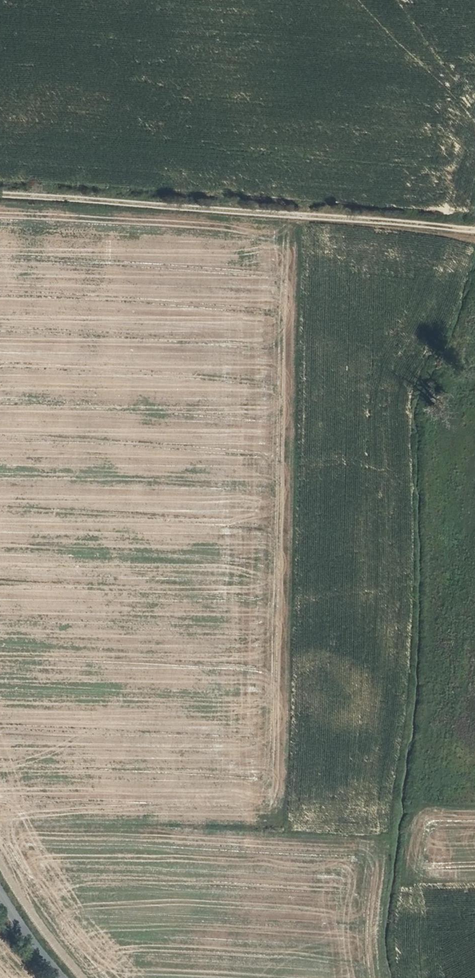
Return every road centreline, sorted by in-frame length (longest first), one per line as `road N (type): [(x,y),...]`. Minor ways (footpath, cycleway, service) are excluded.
road 1 (track): [(0,194),(474,226)]

